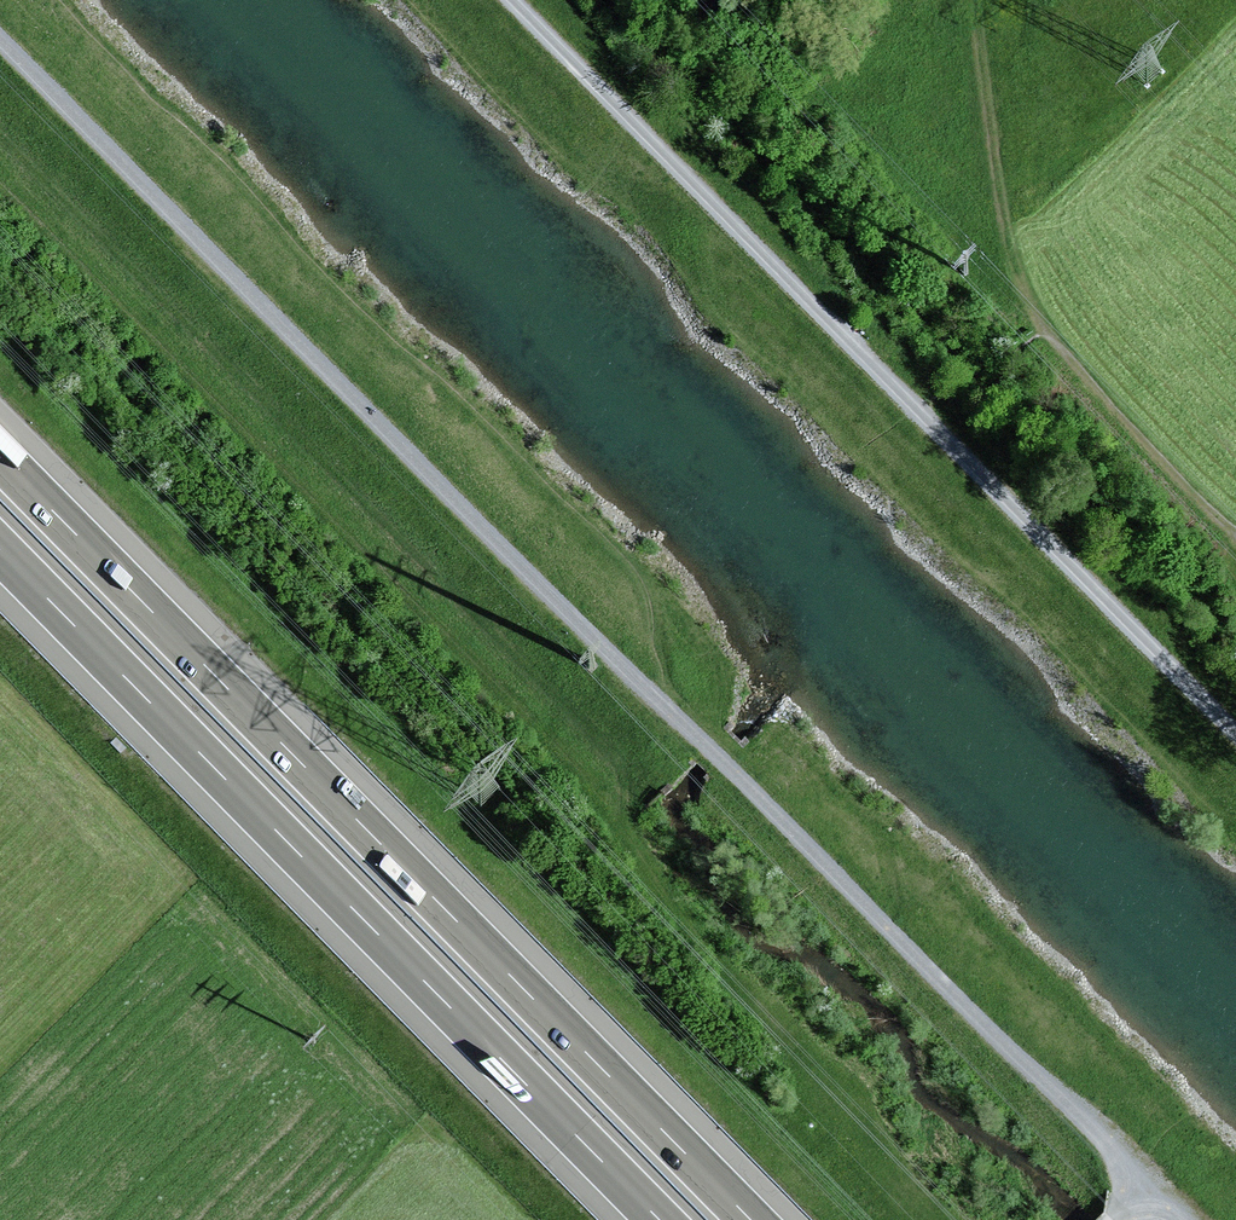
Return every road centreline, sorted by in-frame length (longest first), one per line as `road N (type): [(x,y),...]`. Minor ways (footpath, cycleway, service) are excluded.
road 1 (track): [(0,40),(1001,1043),(1159,1188)]
road 2 (motorway): [(753,1219),(0,456)]
road 3 (track): [(510,0),(1235,735)]
road 4 (motorway): [(0,551),(658,1219)]
road 5 (track): [(1028,307),(1235,525)]

